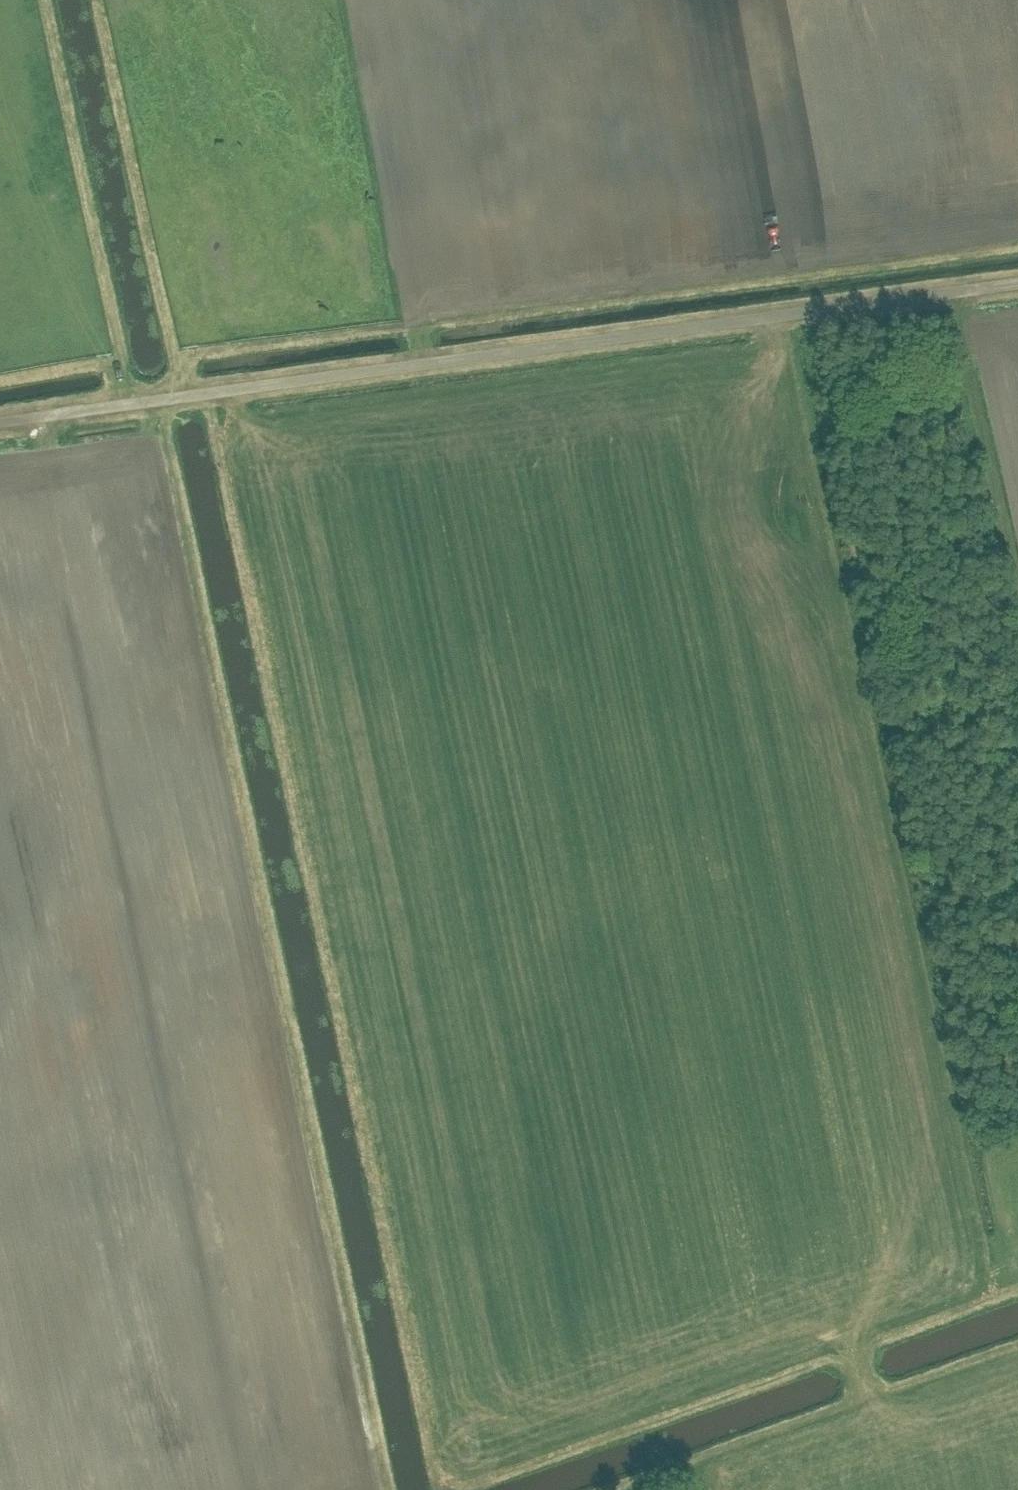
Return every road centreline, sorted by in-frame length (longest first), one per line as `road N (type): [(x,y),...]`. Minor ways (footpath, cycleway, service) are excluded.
road 1 (unclassified): [(0,423),(1017,284)]

